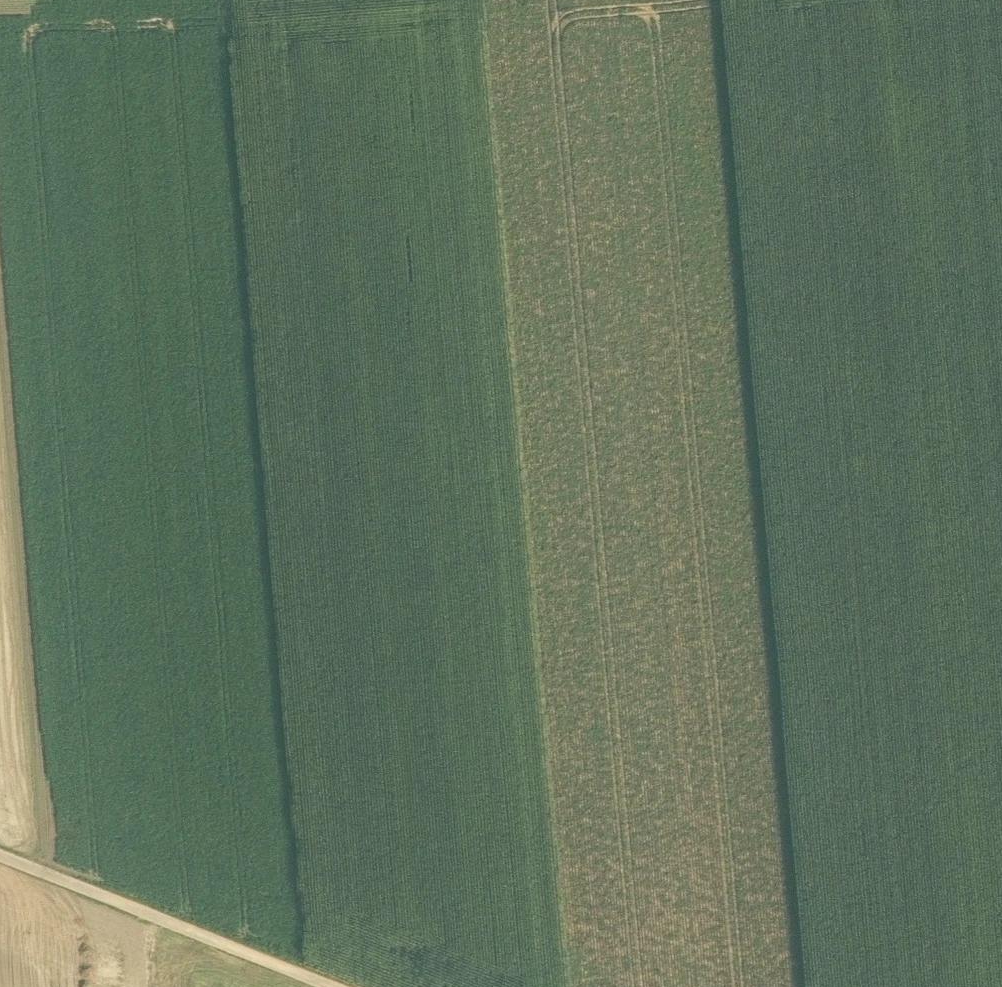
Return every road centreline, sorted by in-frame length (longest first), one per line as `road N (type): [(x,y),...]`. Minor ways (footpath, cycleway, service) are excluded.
road 1 (track): [(334,986),(0,855)]

